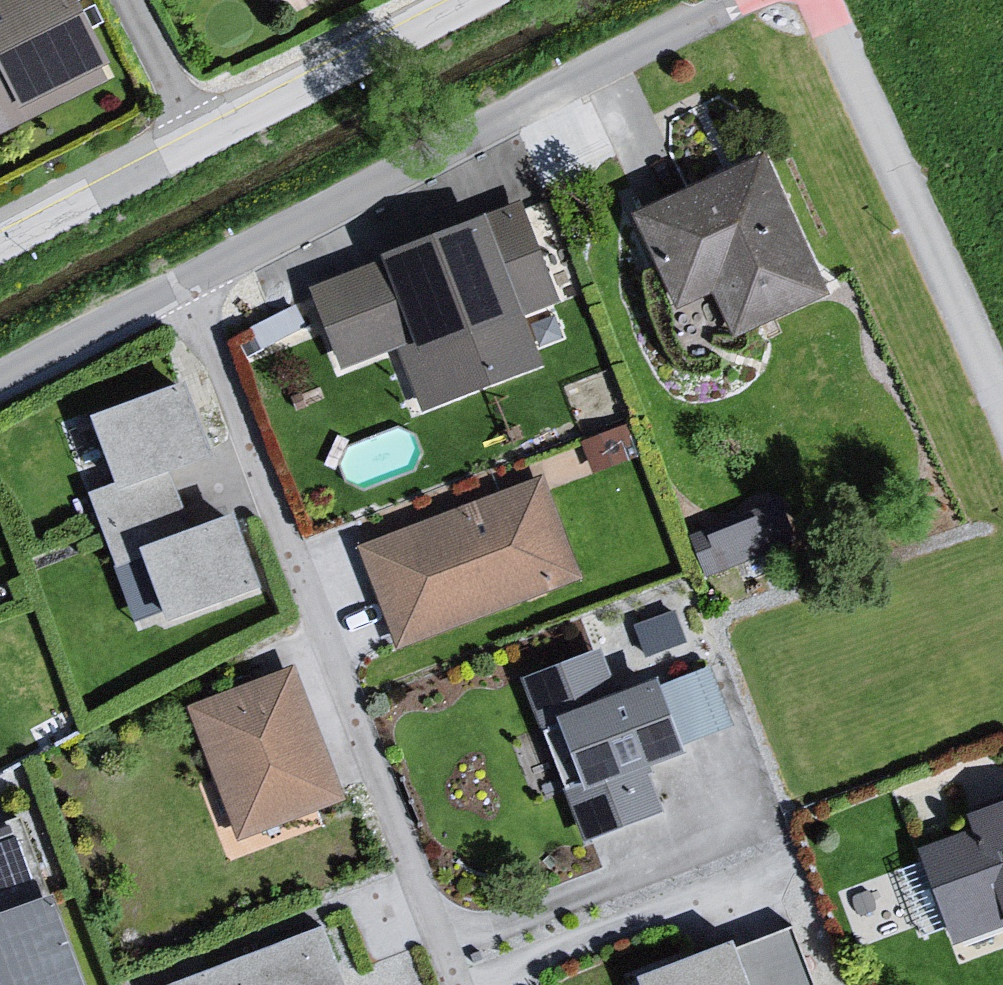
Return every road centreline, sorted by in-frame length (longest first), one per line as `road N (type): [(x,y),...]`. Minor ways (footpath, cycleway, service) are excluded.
road 1 (residential): [(205,285),(457,984)]
road 2 (residential): [(205,285),(738,0)]
road 3 (unclassified): [(813,0),(1002,403)]
road 4 (residential): [(199,152),(476,0)]
road 5 (residential): [(0,389),(205,285)]
road 6 (residential): [(0,252),(199,152)]
road 7 (residential): [(199,152),(124,0)]

